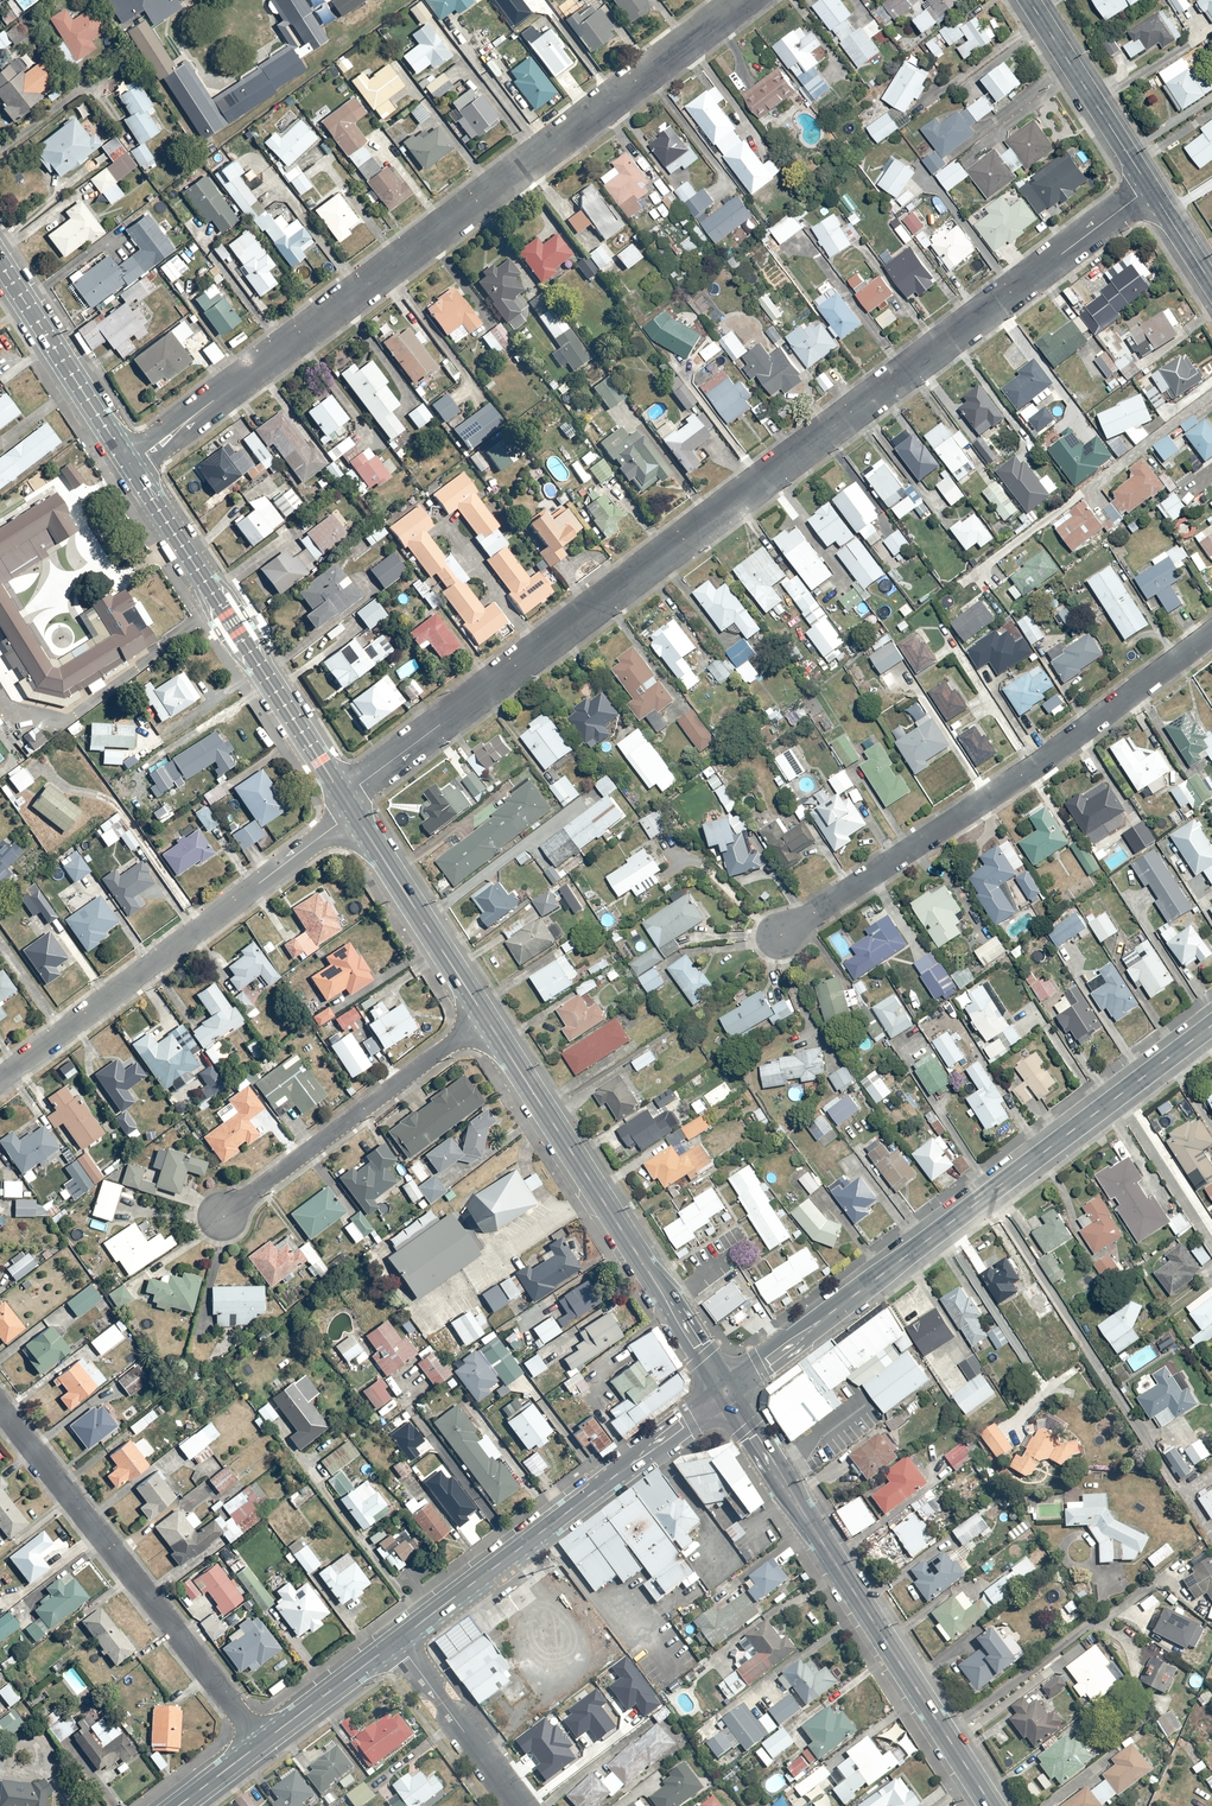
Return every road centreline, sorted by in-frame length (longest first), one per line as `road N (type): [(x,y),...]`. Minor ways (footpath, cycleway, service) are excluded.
road 1 (residential): [(343,797),(1150,188)]
road 2 (residential): [(130,465),(744,0)]
road 3 (tertiary): [(1211,1024),(724,1393)]
road 4 (residential): [(779,936),(1030,769),(1211,632)]
road 5 (secondary): [(724,1393),(991,1805)]
road 6 (secondary): [(486,1019),(724,1393)]
road 7 (residential): [(0,1068),(354,813)]
road 8 (residential): [(0,1410),(261,1743)]
road 9 (tertiary): [(724,1393),(396,1640)]
road 10 (secondary): [(130,465),(343,797)]
road 11 (residential): [(222,1216),(486,1019)]
road 12 (secondary): [(354,813),(486,1019)]
road 13 (secondary): [(0,263),(130,465)]
road 14 (residential): [(1029,0),(1150,188)]
road 15 (residential): [(396,1640),(520,1805)]
road 16 (tertiary): [(396,1640),(261,1743)]

